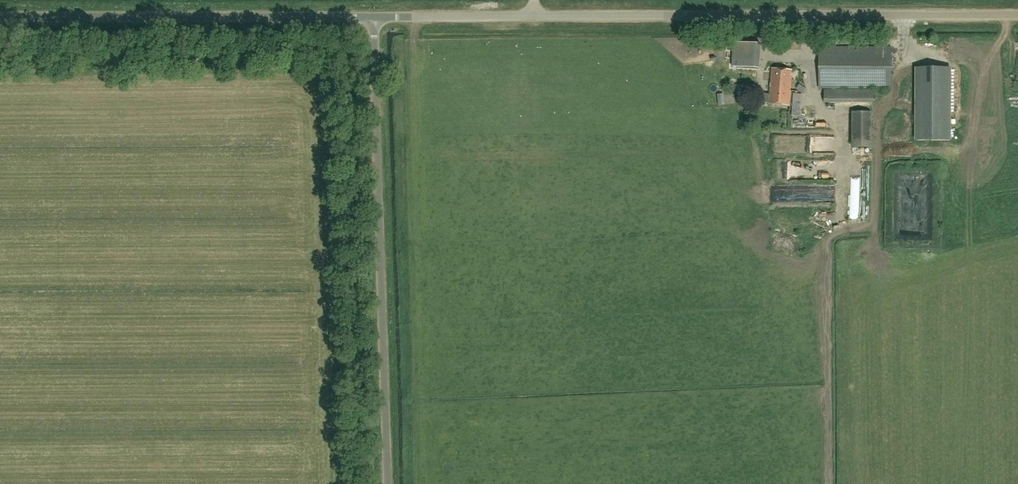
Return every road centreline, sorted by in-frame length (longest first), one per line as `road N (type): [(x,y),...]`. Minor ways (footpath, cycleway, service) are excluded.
road 1 (unclassified): [(1017,16),(537,20)]
road 2 (unclassified): [(388,483),(373,17)]
road 3 (unclassified): [(373,17),(0,16)]
road 4 (unclassified): [(537,20),(373,17)]

